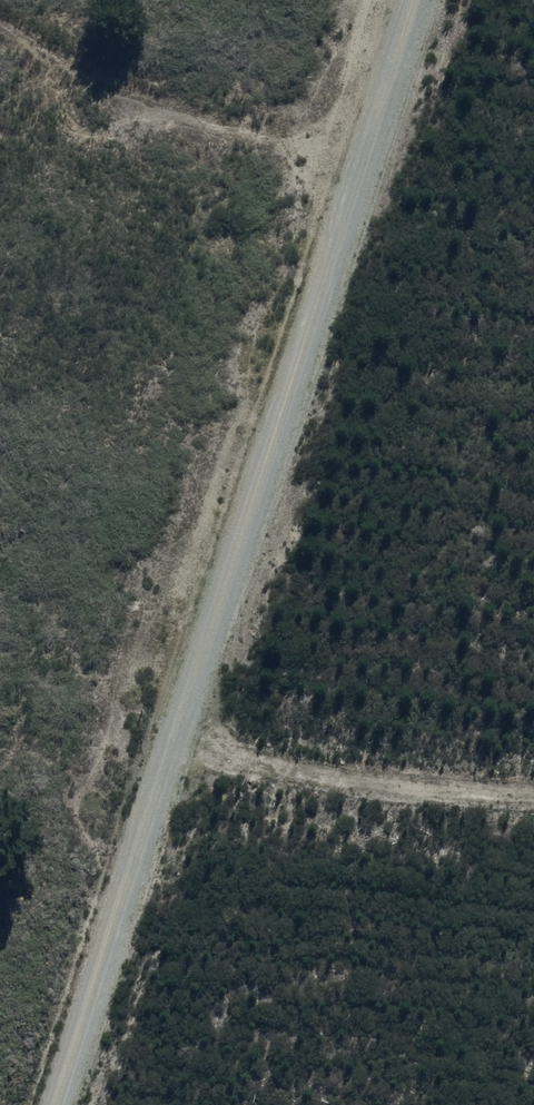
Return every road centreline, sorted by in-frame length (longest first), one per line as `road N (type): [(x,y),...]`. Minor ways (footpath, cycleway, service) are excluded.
road 1 (track): [(422,0),(62,1104)]
road 2 (track): [(0,8),(358,198)]
road 3 (track): [(533,792),(179,761)]

